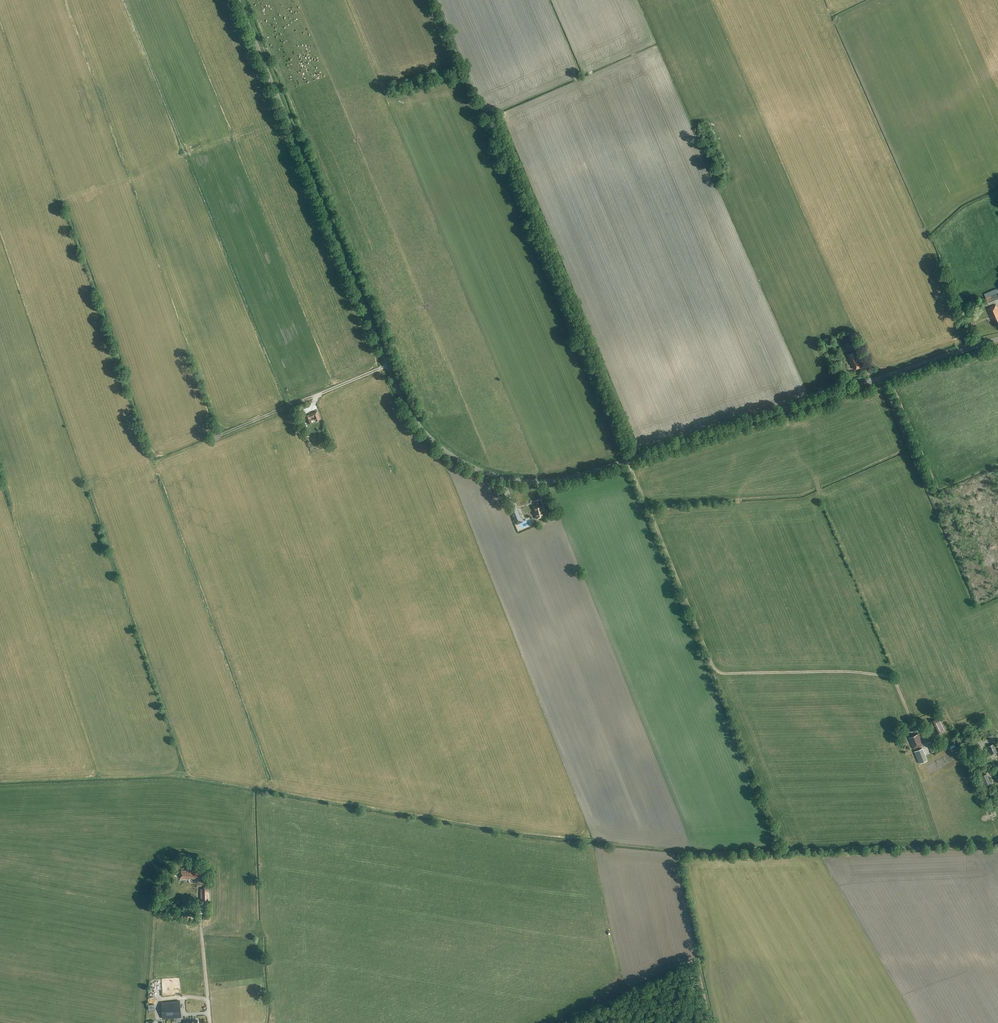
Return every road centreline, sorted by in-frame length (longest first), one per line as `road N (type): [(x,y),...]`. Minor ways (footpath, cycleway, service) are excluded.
road 1 (unclassified): [(997,339),(570,478),(519,481),(474,468),(429,437),(403,401),(238,0)]
road 2 (track): [(312,397),(146,465)]
road 3 (track): [(125,0),(184,149)]

